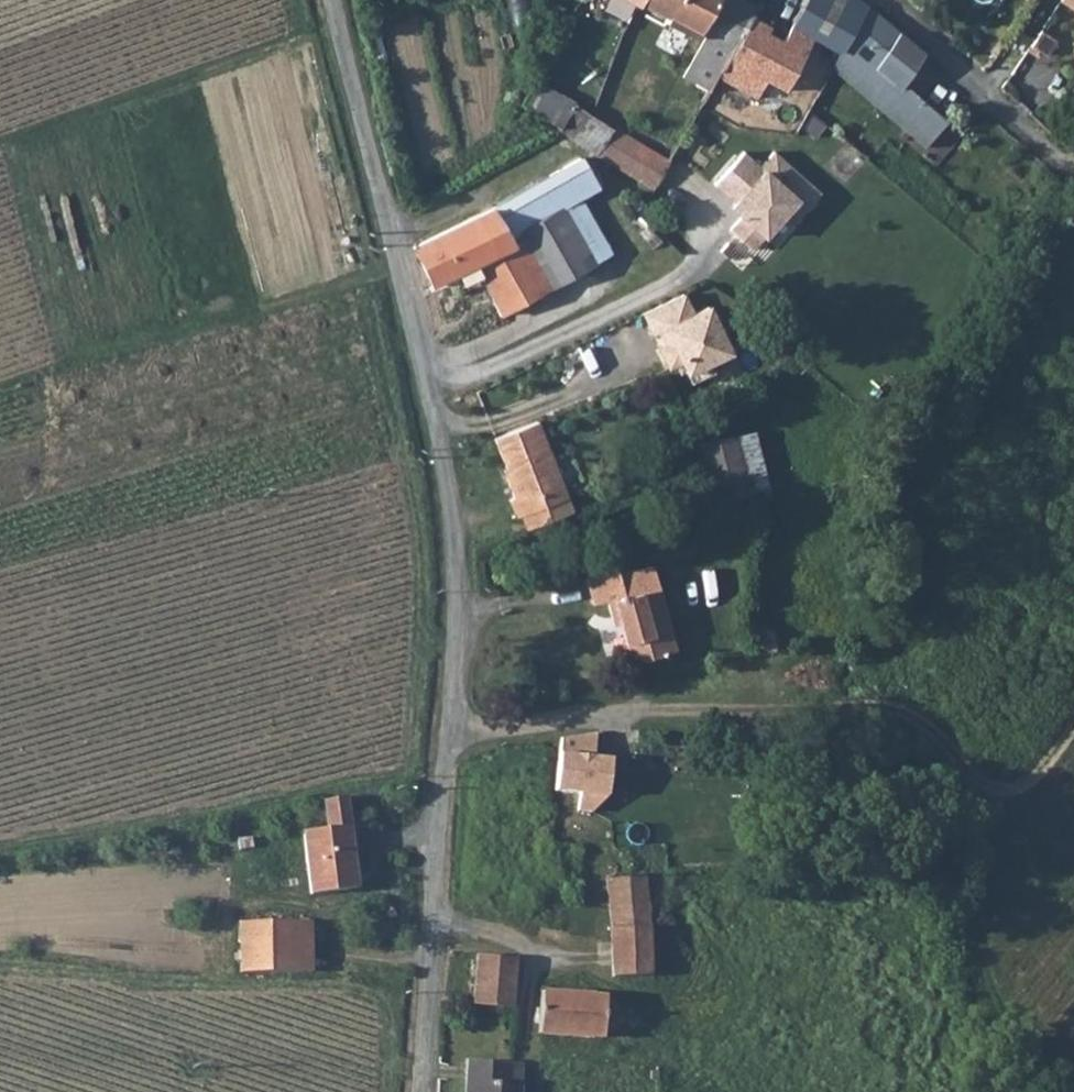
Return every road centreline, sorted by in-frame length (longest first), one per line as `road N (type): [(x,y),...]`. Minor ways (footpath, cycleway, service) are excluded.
road 1 (residential): [(334,0),(443,424),(452,495),(455,697),(417,1091)]
road 2 (track): [(0,841),(115,830),(404,763),(419,577),(361,285),(401,271)]
road 3 (track): [(1073,731),(1025,785),(997,796),(959,775),(922,724),(880,707),(630,714),(446,743)]
road 4 (track): [(0,143),(307,30),(295,0)]
road 5 (residential): [(901,0),(976,81),(1073,164)]

